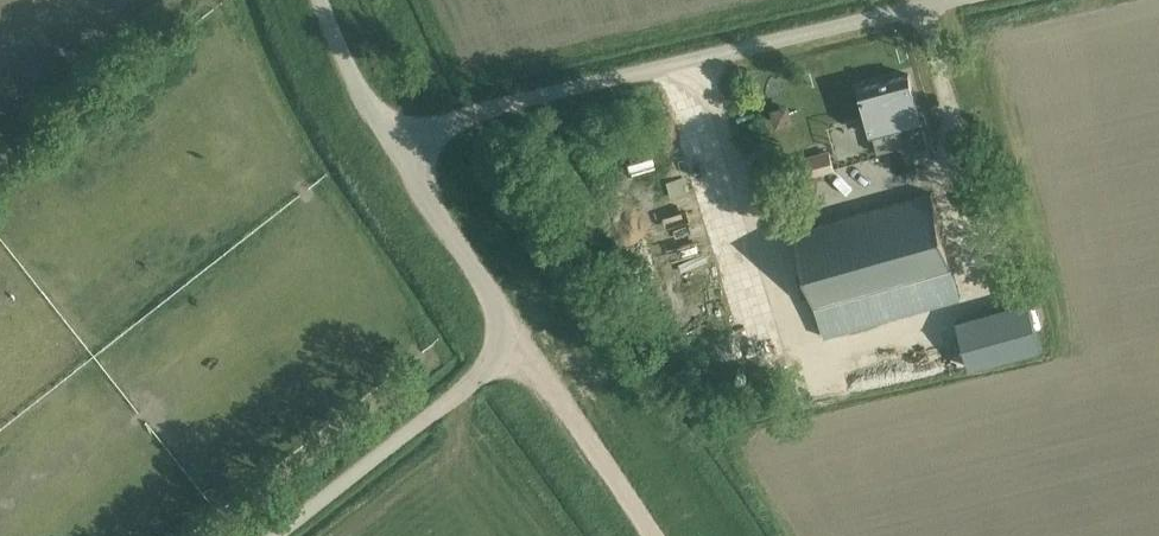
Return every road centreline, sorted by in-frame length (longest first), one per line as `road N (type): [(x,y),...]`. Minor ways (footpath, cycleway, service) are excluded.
road 1 (unclassified): [(394,146),(470,115),(956,0)]
road 2 (unclassified): [(280,535),(523,342)]
road 3 (unclassified): [(523,342),(394,146)]
road 4 (unclassified): [(654,535),(523,342)]
road 5 (unclassified): [(394,146),(320,0)]

